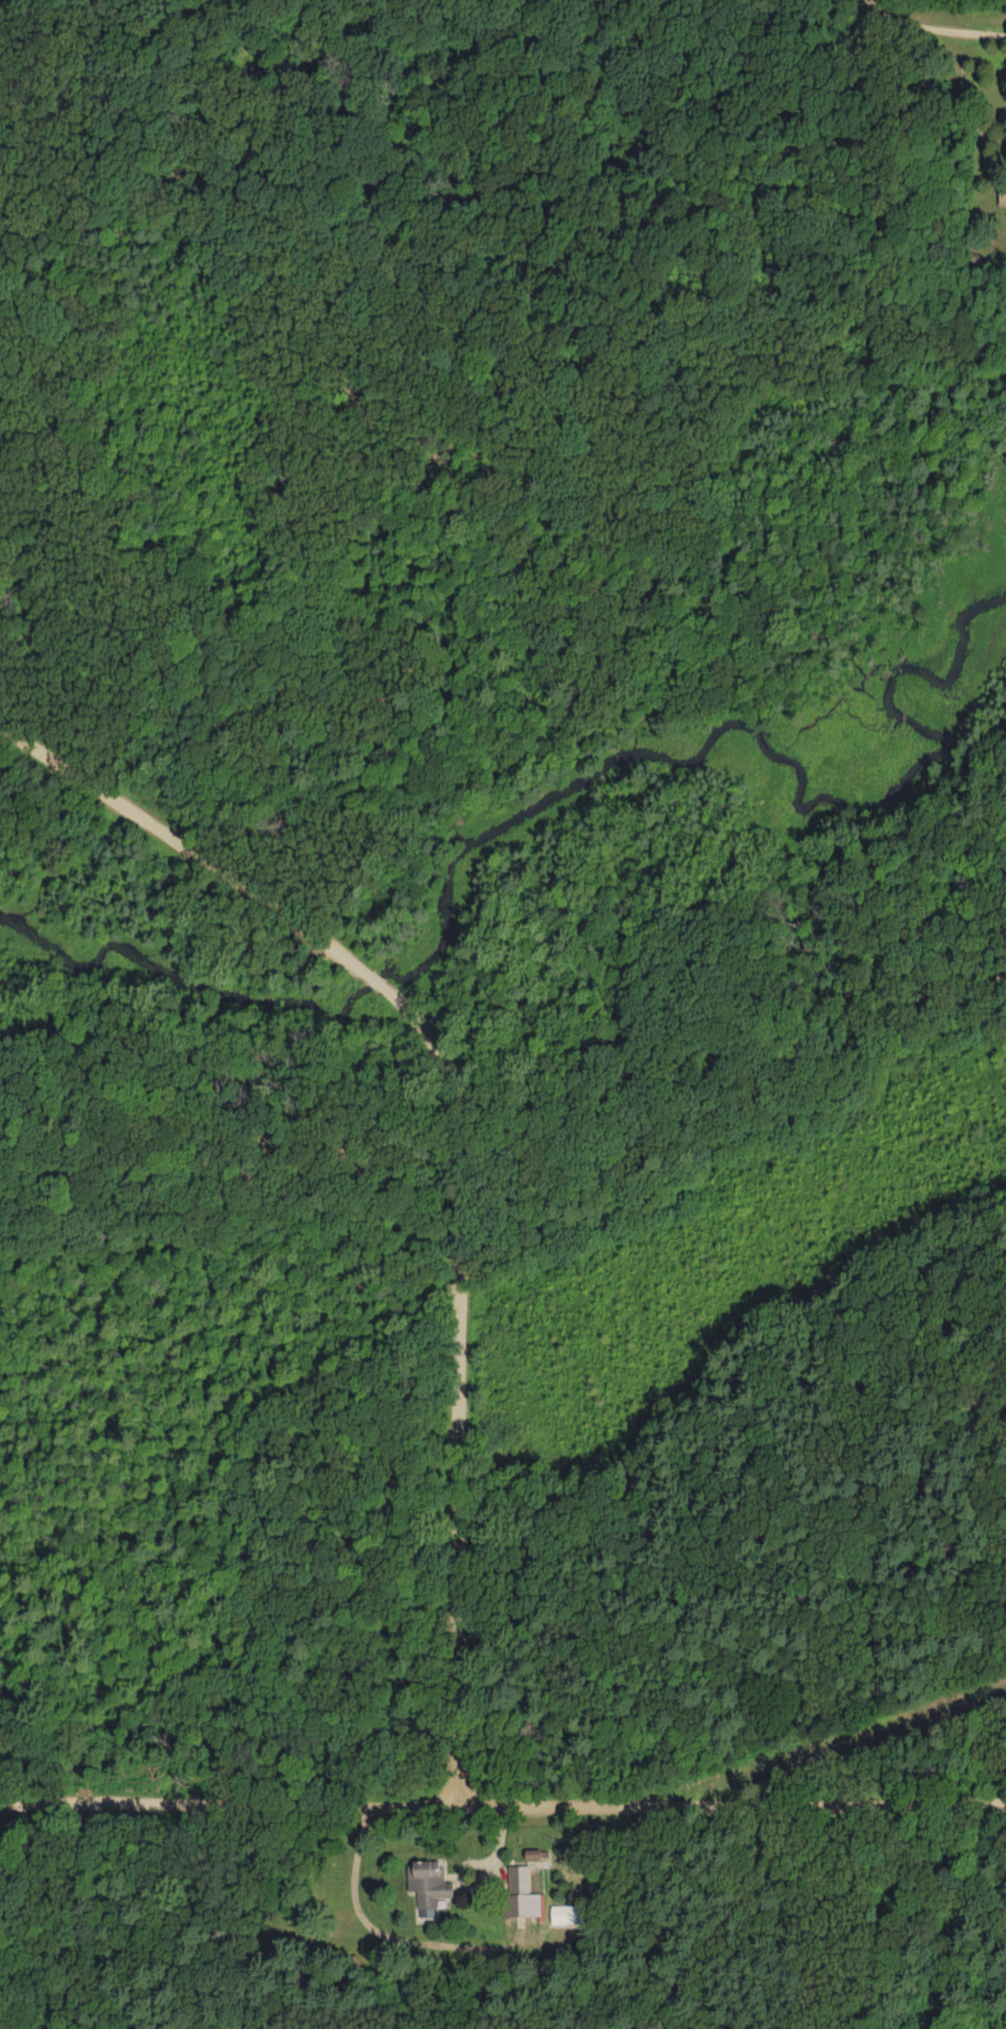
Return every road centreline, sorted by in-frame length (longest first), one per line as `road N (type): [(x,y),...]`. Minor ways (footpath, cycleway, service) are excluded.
road 1 (residential): [(467,1809),(449,1073),(377,986),(0,728)]
road 2 (residential): [(1005,1806),(467,1809)]
road 3 (residential): [(0,1805),(467,1809)]
road 4 (residential): [(1005,202),(955,90),(880,0)]

